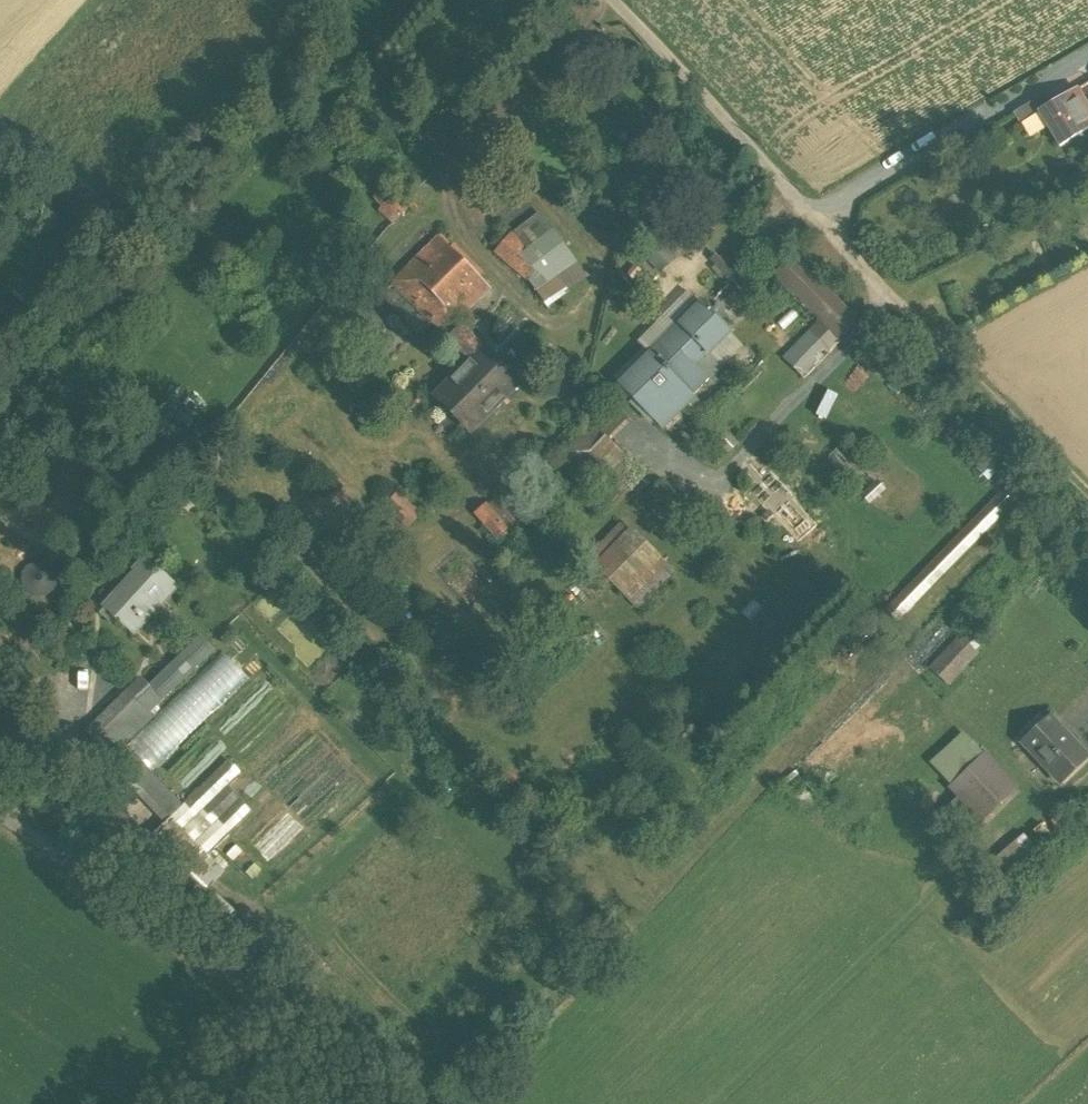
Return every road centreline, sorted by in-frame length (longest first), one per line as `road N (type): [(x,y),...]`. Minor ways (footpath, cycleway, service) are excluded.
road 1 (unclassified): [(614,0),(1087,494)]

